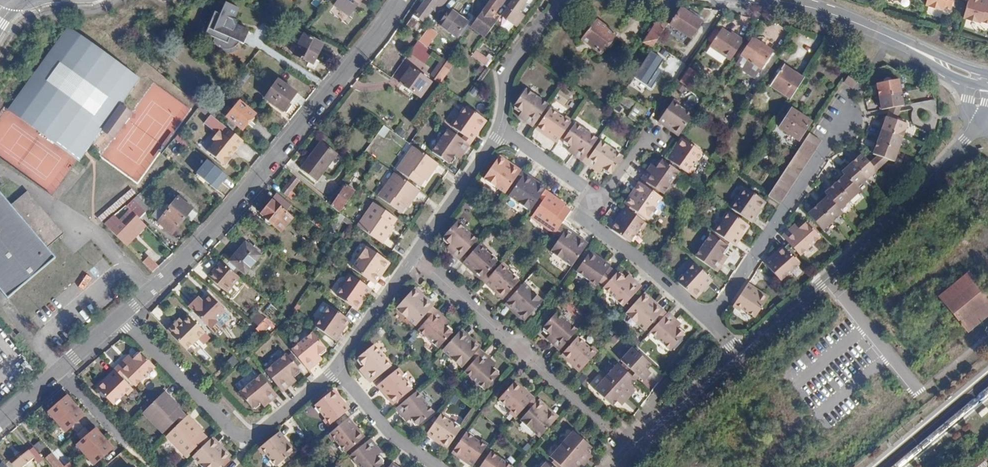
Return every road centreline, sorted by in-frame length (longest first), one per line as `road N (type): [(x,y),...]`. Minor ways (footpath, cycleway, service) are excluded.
road 1 (residential): [(400,0),(206,237),(123,316)]
road 2 (residential): [(894,39),(713,322)]
road 3 (residential): [(981,122),(910,200),(739,354)]
road 4 (residential): [(123,316),(245,436),(263,431),(336,368)]
road 5 (residential): [(417,252),(624,442)]
road 6 (residential): [(601,199),(587,222),(713,322)]
road 7 (residential): [(123,316),(0,422)]
road 8 (residential): [(713,322),(624,442)]
road 9 (residential): [(417,252),(500,128)]
road 10 (residential): [(500,128),(513,67),(560,0)]
road 11 (residential): [(739,354),(631,448)]
road 12 (residential): [(336,368),(399,438),(438,466)]
road 13 (residential): [(336,368),(417,252)]
road 14 (tertiary): [(776,0),(894,39)]
road 15 (residential): [(500,128),(601,199)]

